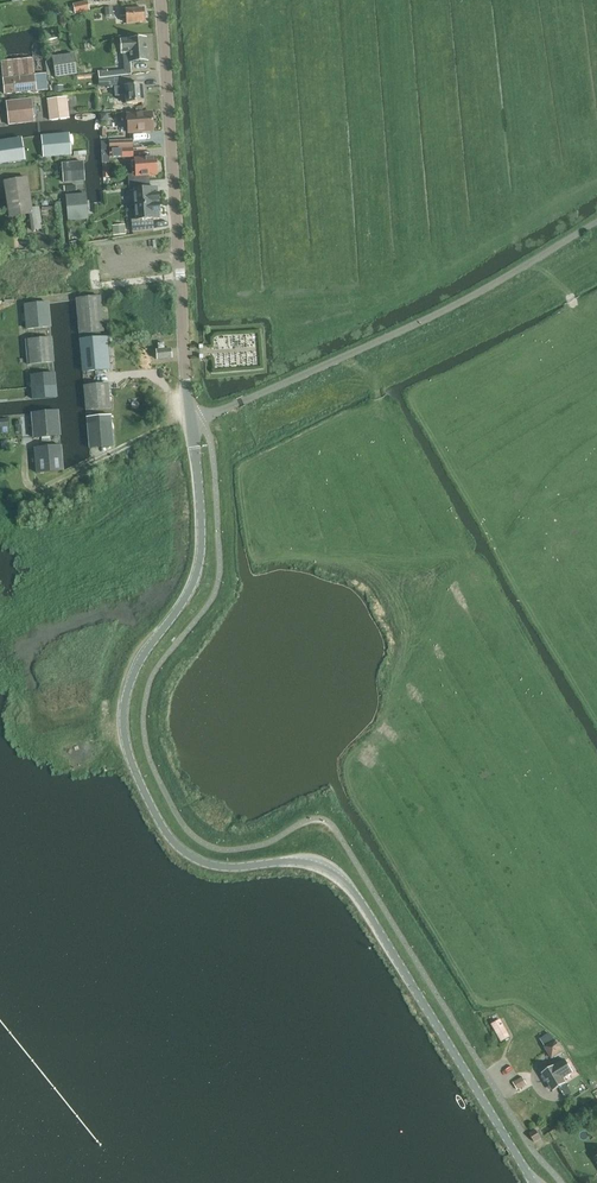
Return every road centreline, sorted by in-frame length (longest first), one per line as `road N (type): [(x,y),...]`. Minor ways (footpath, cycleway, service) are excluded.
road 1 (tertiary): [(533,1182),(342,879),(310,864),(204,864),(169,836),(146,795),(124,731),(125,699),(139,660),(199,568),(191,422)]
road 2 (unclassified): [(596,223),(443,312),(191,422)]
road 3 (tertiary): [(191,422),(162,0)]

